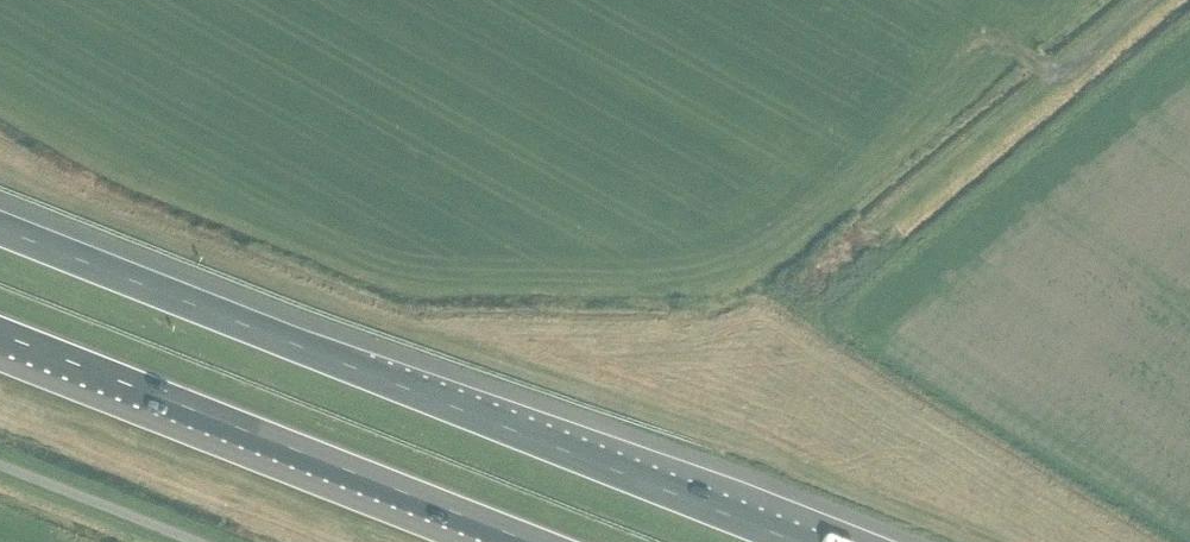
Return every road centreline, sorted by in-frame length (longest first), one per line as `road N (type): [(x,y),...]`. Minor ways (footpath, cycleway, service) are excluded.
road 1 (motorway): [(787,541),(0,232)]
road 2 (motorway): [(0,332),(537,541)]

